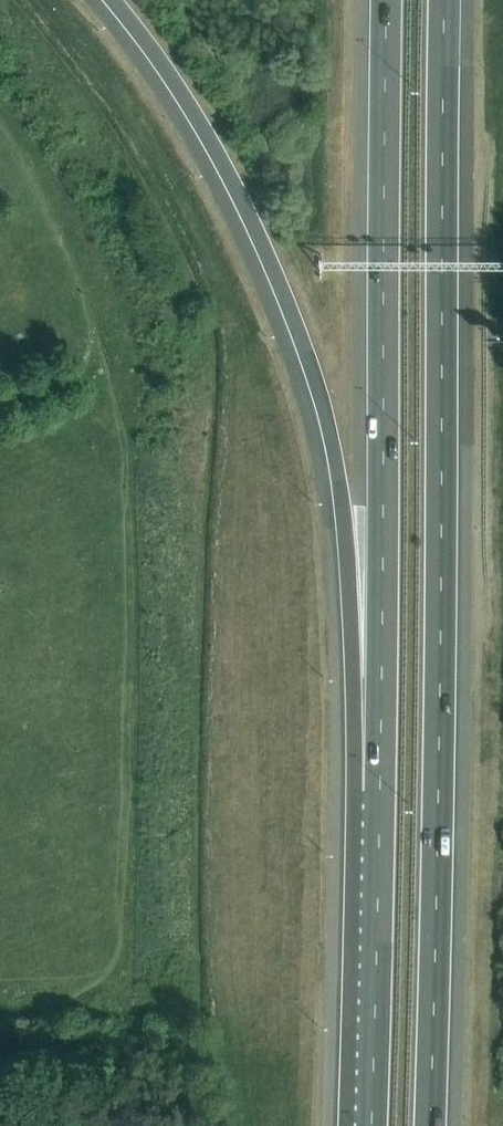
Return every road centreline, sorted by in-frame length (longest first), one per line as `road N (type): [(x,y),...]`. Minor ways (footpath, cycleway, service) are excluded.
road 1 (motorway): [(430,1125),(447,0)]
road 2 (motorway): [(117,0),(179,86),(233,180),(314,382),(351,524),(380,772)]
road 3 (motorway): [(384,0),(380,772)]
road 4 (motorway): [(380,772),(371,1125)]

